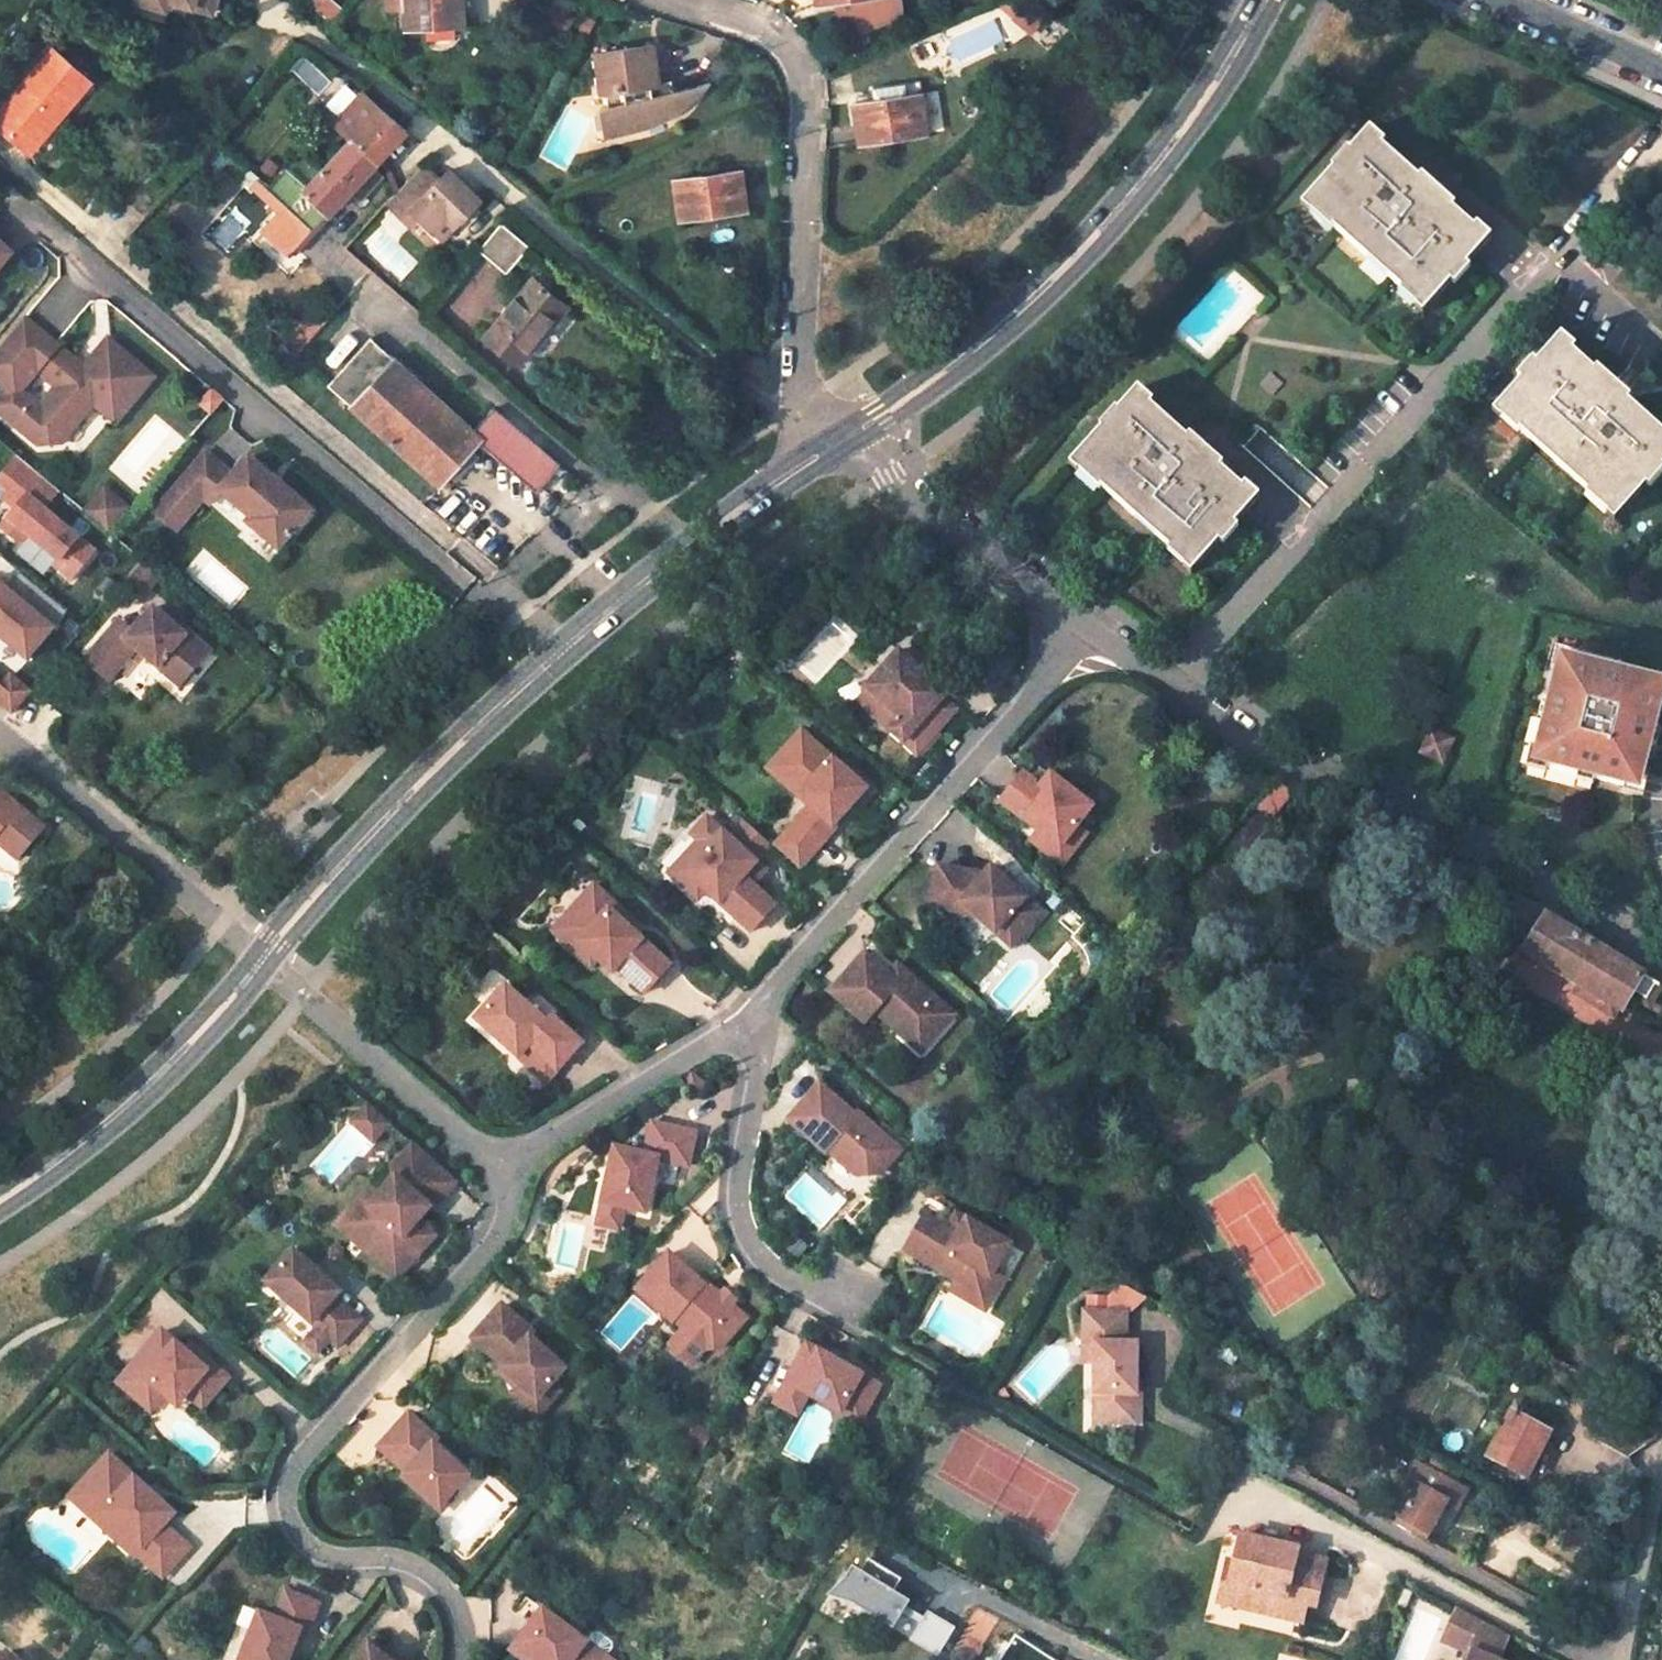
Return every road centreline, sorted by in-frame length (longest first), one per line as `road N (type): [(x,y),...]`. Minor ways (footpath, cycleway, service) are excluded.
road 1 (residential): [(17,226),(34,223),(558,662)]
road 2 (residential): [(506,1167),(500,1230),(301,1455),(288,1492),(300,1535),(318,1549),(389,1554),(429,1571),(457,1616),(459,1659)]
road 3 (unclassified): [(1088,624),(1286,761),(1454,836),(1661,966)]
road 4 (tertiary): [(856,433),(963,364),(1067,272),(1138,191),(1264,0)]
road 5 (residential): [(667,0),(760,31),(790,57),(802,85),(804,407),(832,448)]
road 6 (residential): [(756,1005),(1088,624)]
road 7 (tertiary): [(263,958),(485,721),(558,662)]
road 8 (residential): [(756,1005),(735,1219),(748,1251),(774,1273),(816,1296),(850,1288)]
road 9 (tertiary): [(0,1201),(183,1056),(263,958)]
road 10 (tertiary): [(558,662),(685,551),(832,448)]
road 11 (residential): [(0,731),(263,958)]
road 12 (residential): [(263,958),(506,1167)]
road 13 (unclassified): [(856,433),(914,504),(1088,624)]
road 14 (residential): [(506,1167),(756,1005)]
road 15 (residential): [(1661,1469),(1624,1659)]
road 16 (unclassified): [(1508,0),(1661,70)]

